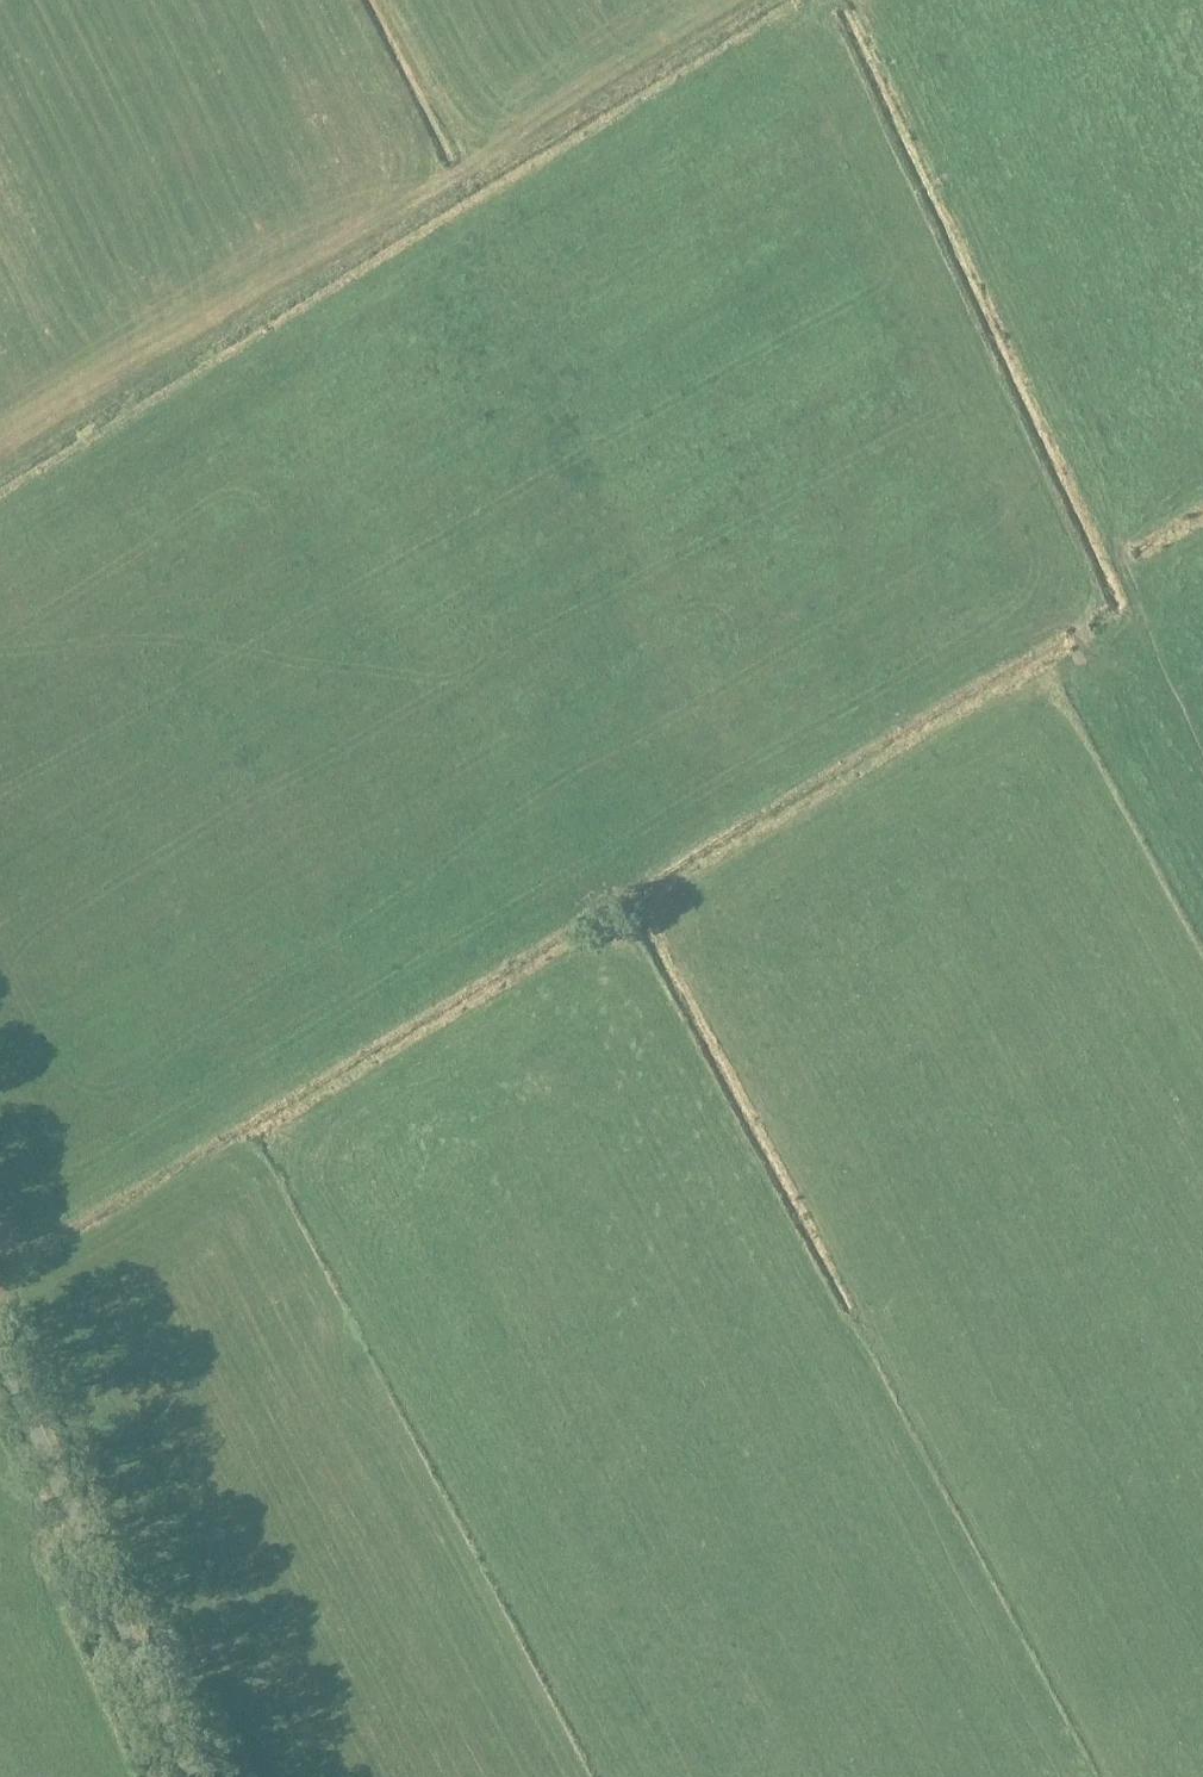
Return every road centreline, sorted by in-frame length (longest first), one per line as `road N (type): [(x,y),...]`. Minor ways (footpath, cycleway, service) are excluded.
road 1 (unclassified): [(191,1776),(0,1356)]

